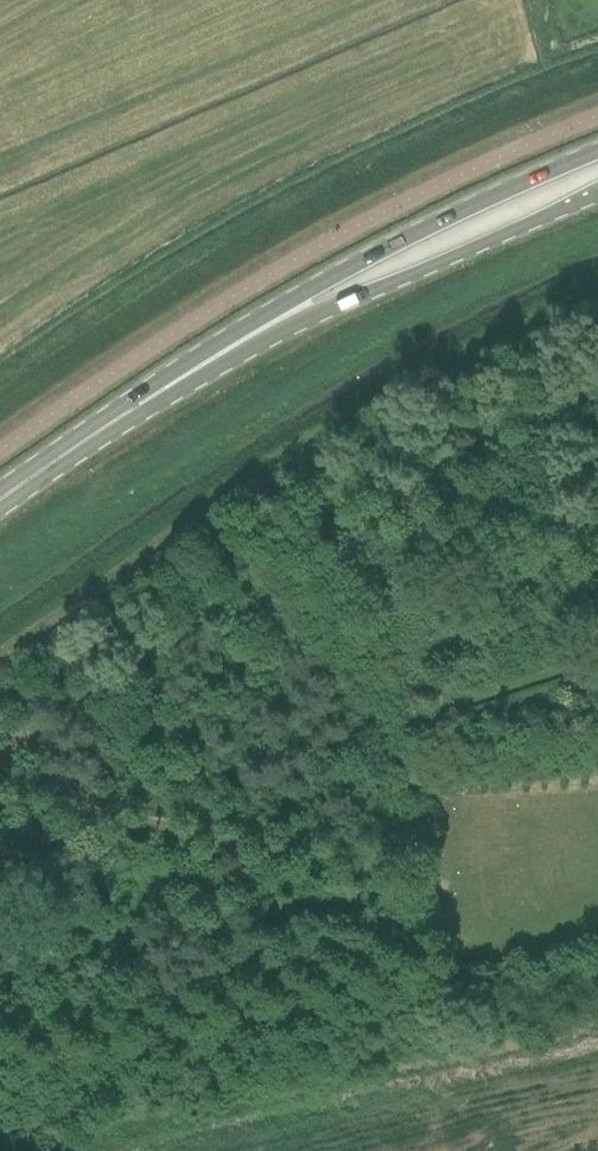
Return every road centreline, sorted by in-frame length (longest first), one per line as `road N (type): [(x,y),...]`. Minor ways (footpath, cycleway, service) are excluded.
road 1 (secondary): [(597,148),(298,294),(212,360)]
road 2 (secondary): [(212,360),(597,195)]
road 3 (secondary): [(0,505),(212,360)]

